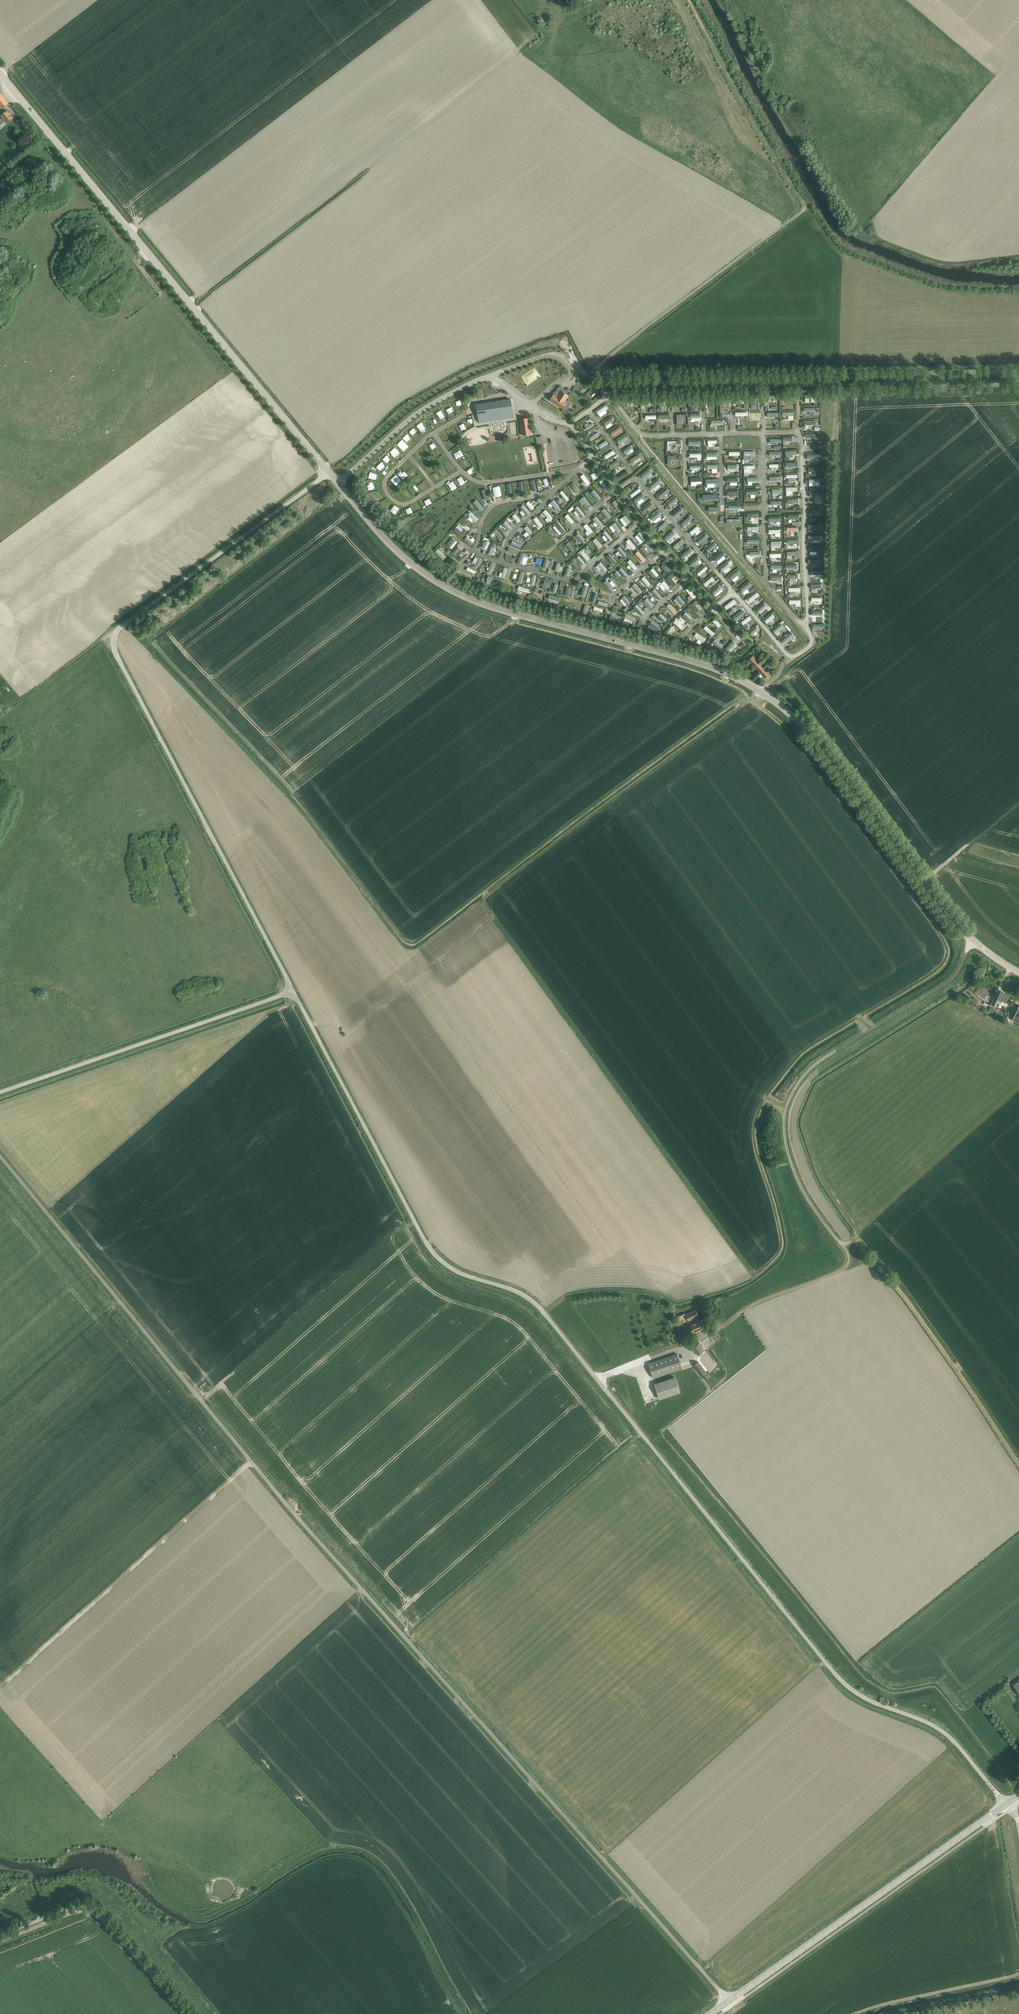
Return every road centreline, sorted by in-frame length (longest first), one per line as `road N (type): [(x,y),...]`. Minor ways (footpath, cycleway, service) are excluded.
road 1 (track): [(729,2002),(307,1528),(0,1155)]
road 2 (unclassified): [(1007,1805),(939,1729),(839,1678),(533,1302),(456,1271),(433,1253),(292,990)]
road 3 (tertiary): [(1018,972),(949,915),(821,747),(764,694),(700,664),(461,595),(403,557),(337,482)]
road 4 (unclassified): [(292,990),(114,639),(328,472)]
road 5 (track): [(974,941),(949,981),(813,1066),(788,1101),(784,1129),(795,1173),(849,1263),(750,1306),(722,1327)]
road 6 (tertiary): [(328,472),(0,74)]
road 7 (track): [(1018,365),(589,373)]
road 8 (secondary): [(1007,1805),(712,2013)]
road 9 (unclassified): [(0,1092),(292,990)]
road 10 (track): [(843,1245),(880,1270),(1018,1466)]
road 11 (track): [(805,207),(589,373)]
road 12 (unclassified): [(188,2013),(93,1911),(75,1909),(0,1938)]
road 13 (unclassified): [(337,482),(410,419),(490,375)]

